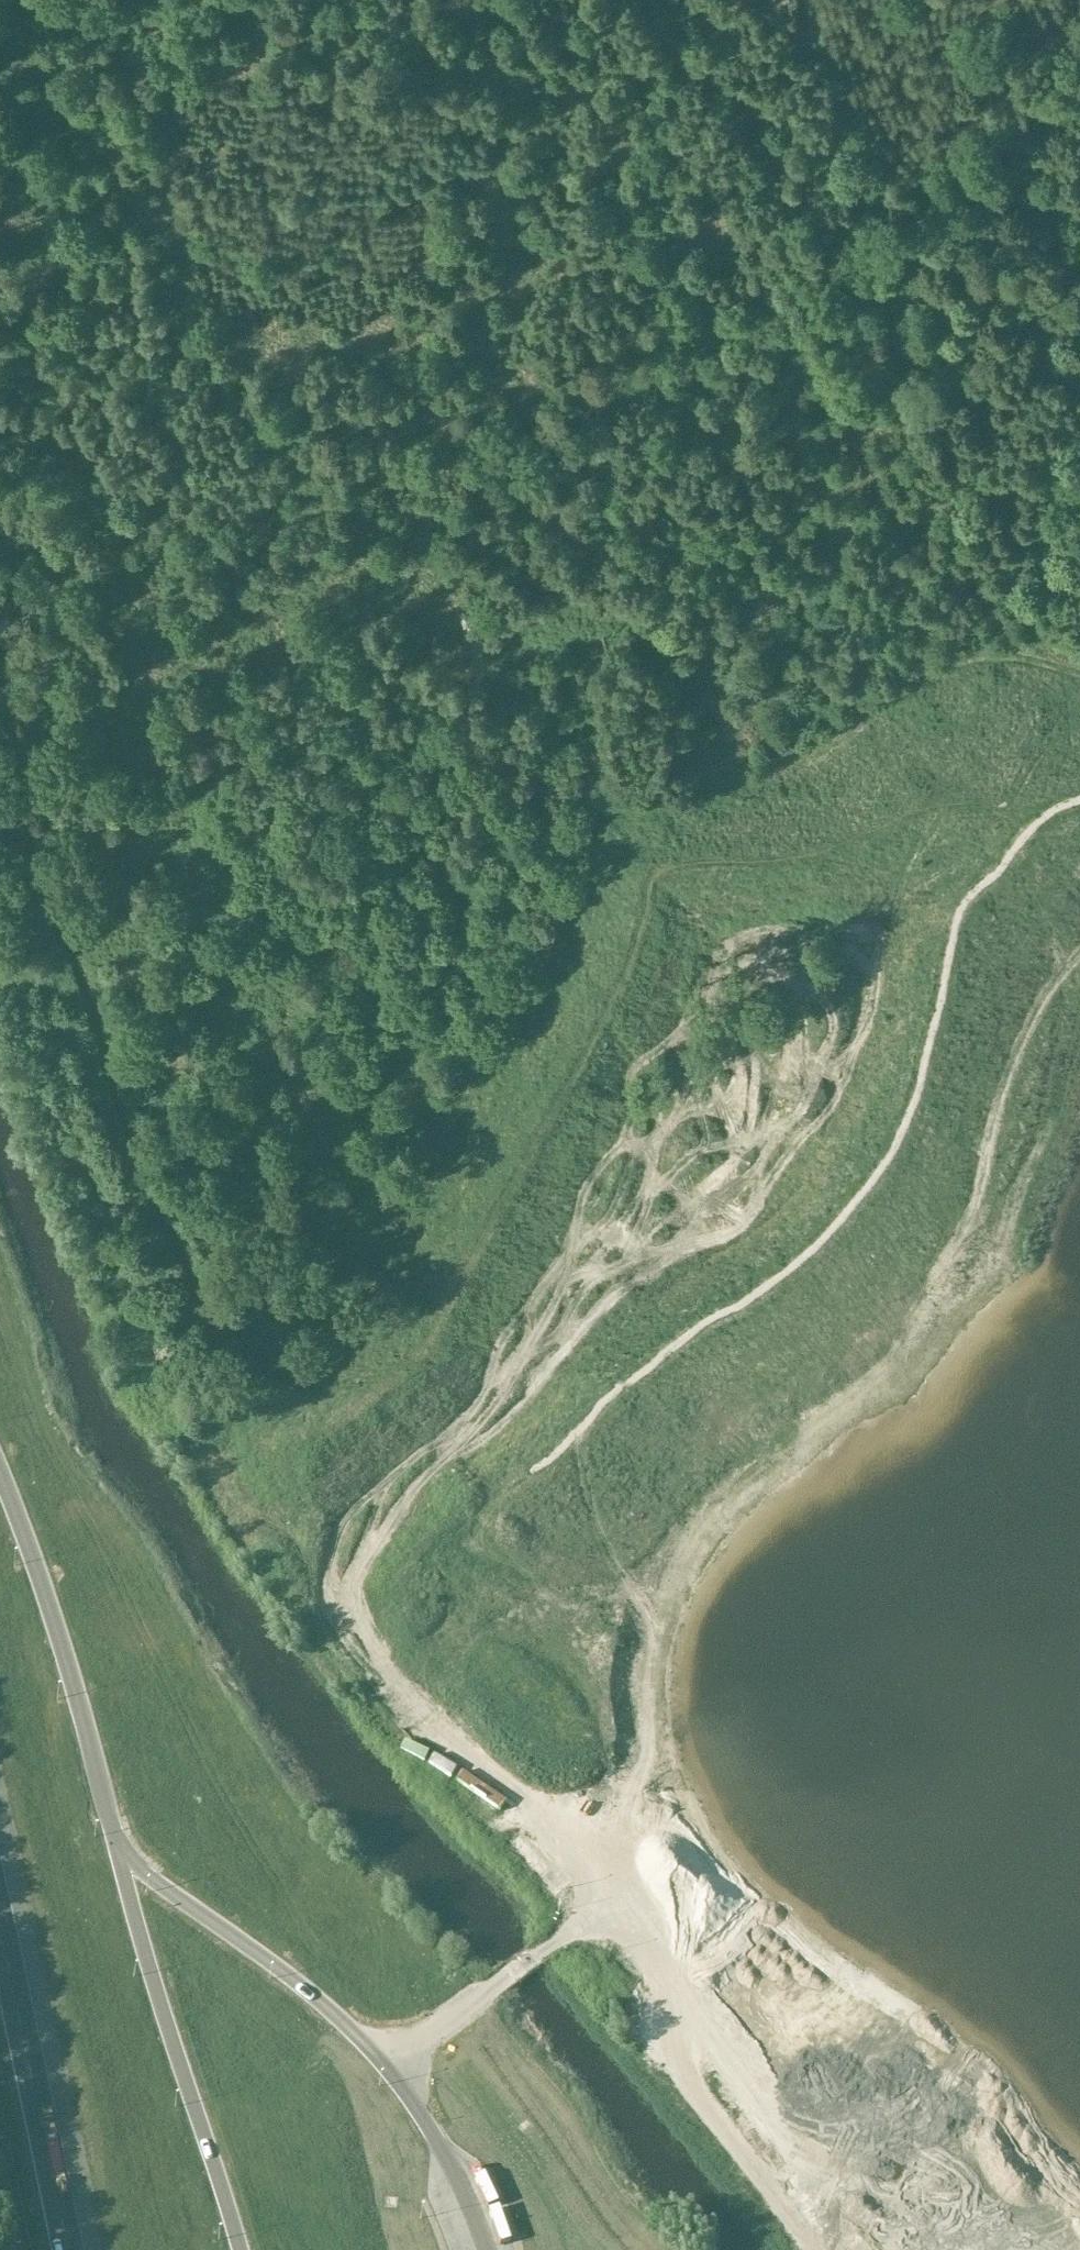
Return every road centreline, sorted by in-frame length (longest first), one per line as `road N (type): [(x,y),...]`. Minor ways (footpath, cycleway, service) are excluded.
road 1 (track): [(1079,76),(883,240),(605,400),(379,488),(0,601)]
road 2 (track): [(817,2249),(696,2102),(664,1976),(645,1947),(529,1814)]
road 3 (motorway): [(67,2249),(0,1926)]
road 4 (motorway): [(74,1690),(0,1474)]

